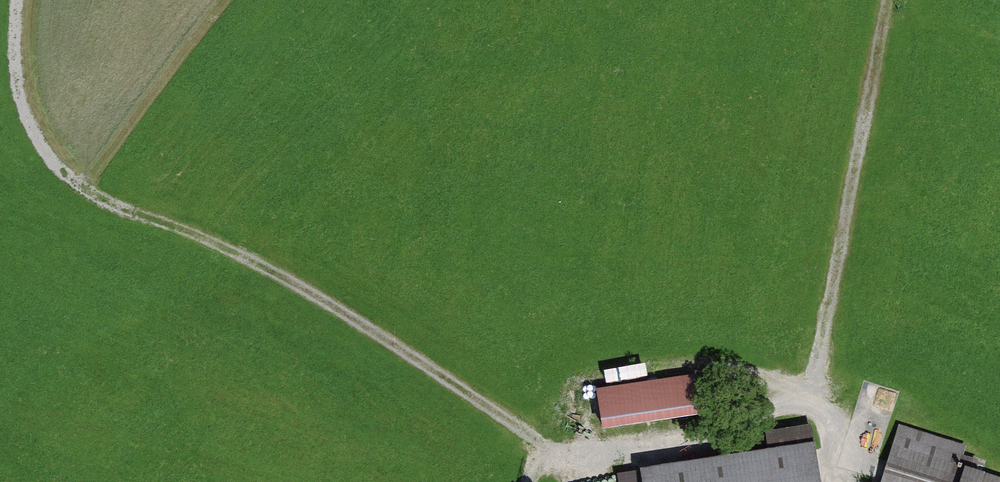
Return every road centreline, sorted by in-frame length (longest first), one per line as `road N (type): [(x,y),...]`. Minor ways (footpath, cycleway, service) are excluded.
road 1 (track): [(855,481),(823,412),(809,406),(555,454),(202,226),(69,189),(61,136)]
road 2 (track): [(894,0),(809,406)]
road 3 (track): [(0,203),(61,136),(146,0)]

